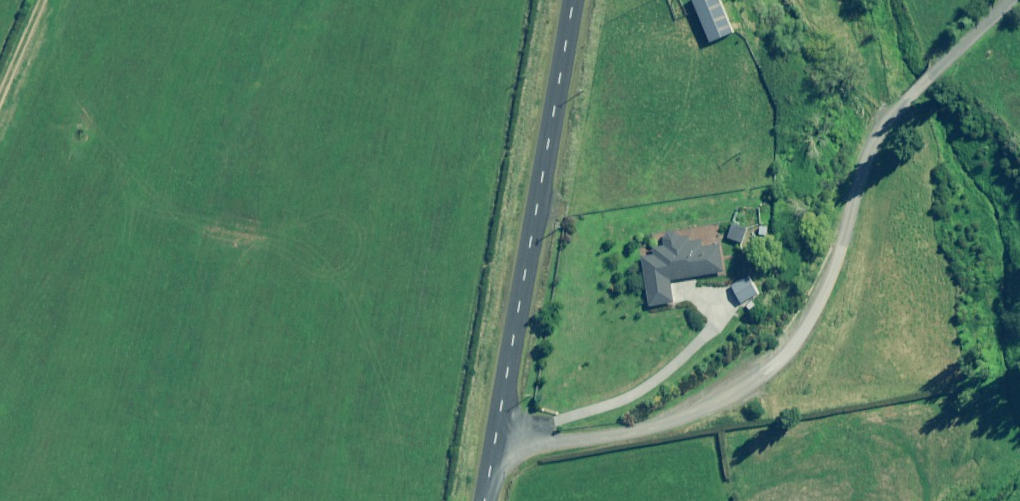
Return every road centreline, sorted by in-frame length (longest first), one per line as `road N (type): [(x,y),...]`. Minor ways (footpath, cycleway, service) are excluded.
road 1 (track): [(996,0),(863,118),(824,332),(689,403),(498,449)]
road 2 (unclassified): [(577,0),(489,500)]
road 3 (track): [(77,0),(0,189)]

